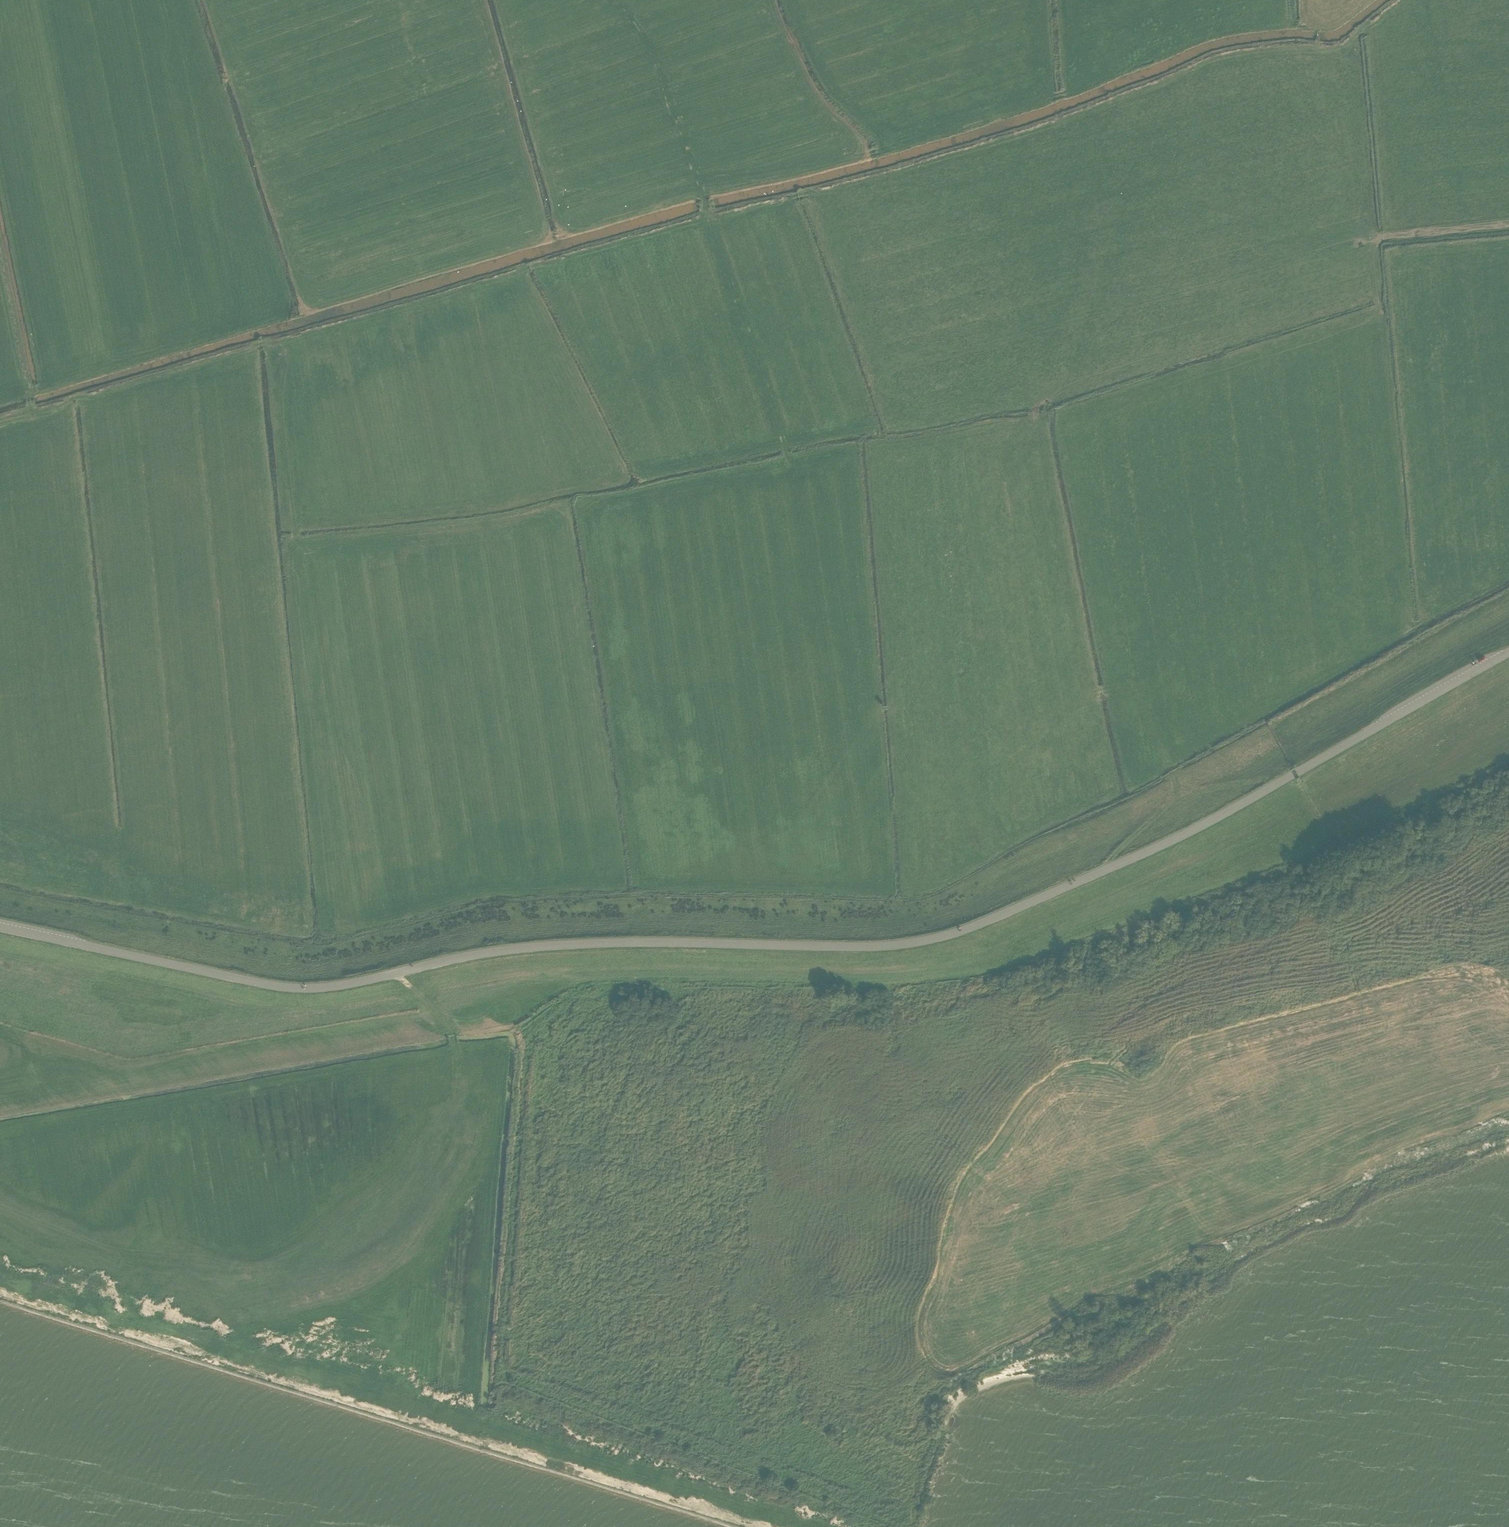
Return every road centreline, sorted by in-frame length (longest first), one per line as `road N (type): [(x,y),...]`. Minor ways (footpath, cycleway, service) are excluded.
road 1 (tertiary): [(0,927),(308,988),(535,947),(922,941),(980,924),(1196,828),(1508,652)]
road 2 (track): [(1166,761),(1184,795),(1105,870)]

